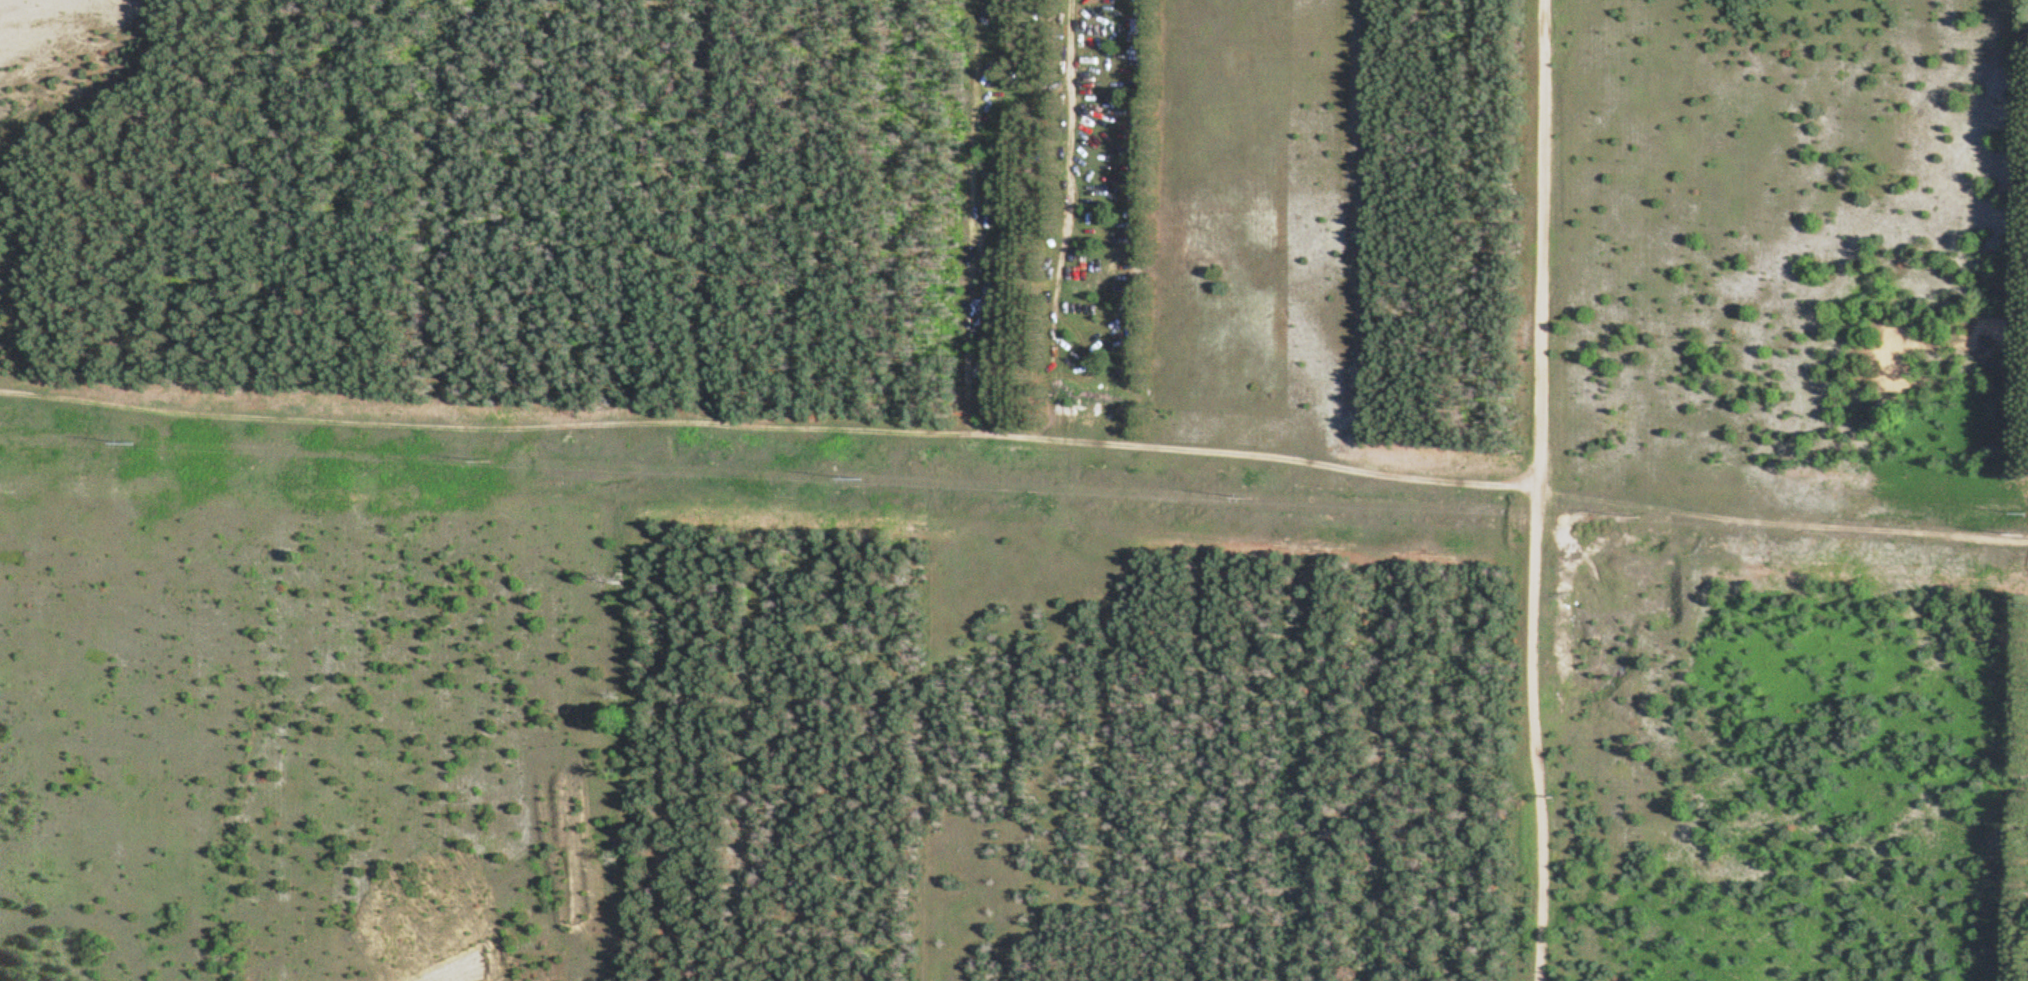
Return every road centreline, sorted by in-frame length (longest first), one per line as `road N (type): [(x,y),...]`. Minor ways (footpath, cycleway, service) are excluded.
road 1 (residential): [(1539,980),(1541,828),(1529,661),(1543,0)]

